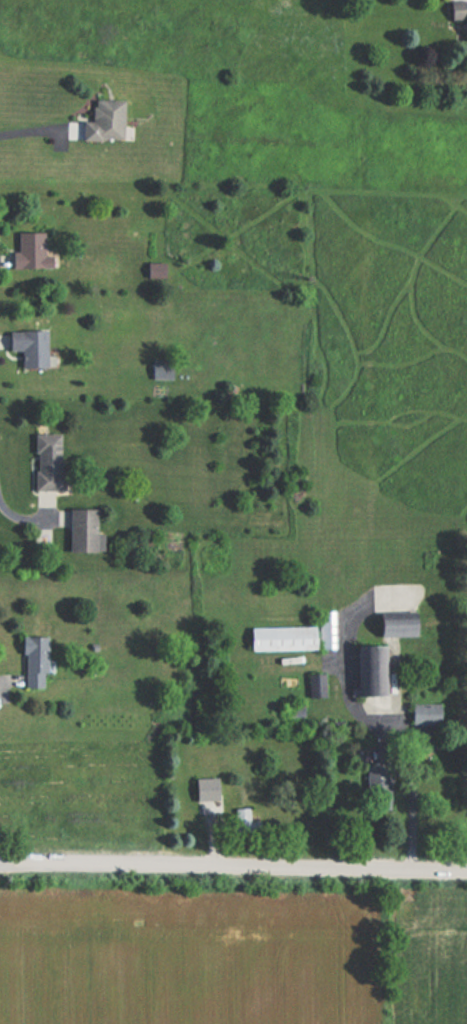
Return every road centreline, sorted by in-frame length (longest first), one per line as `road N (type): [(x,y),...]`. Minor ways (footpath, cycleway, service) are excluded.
road 1 (residential): [(466,869),(0,867)]

